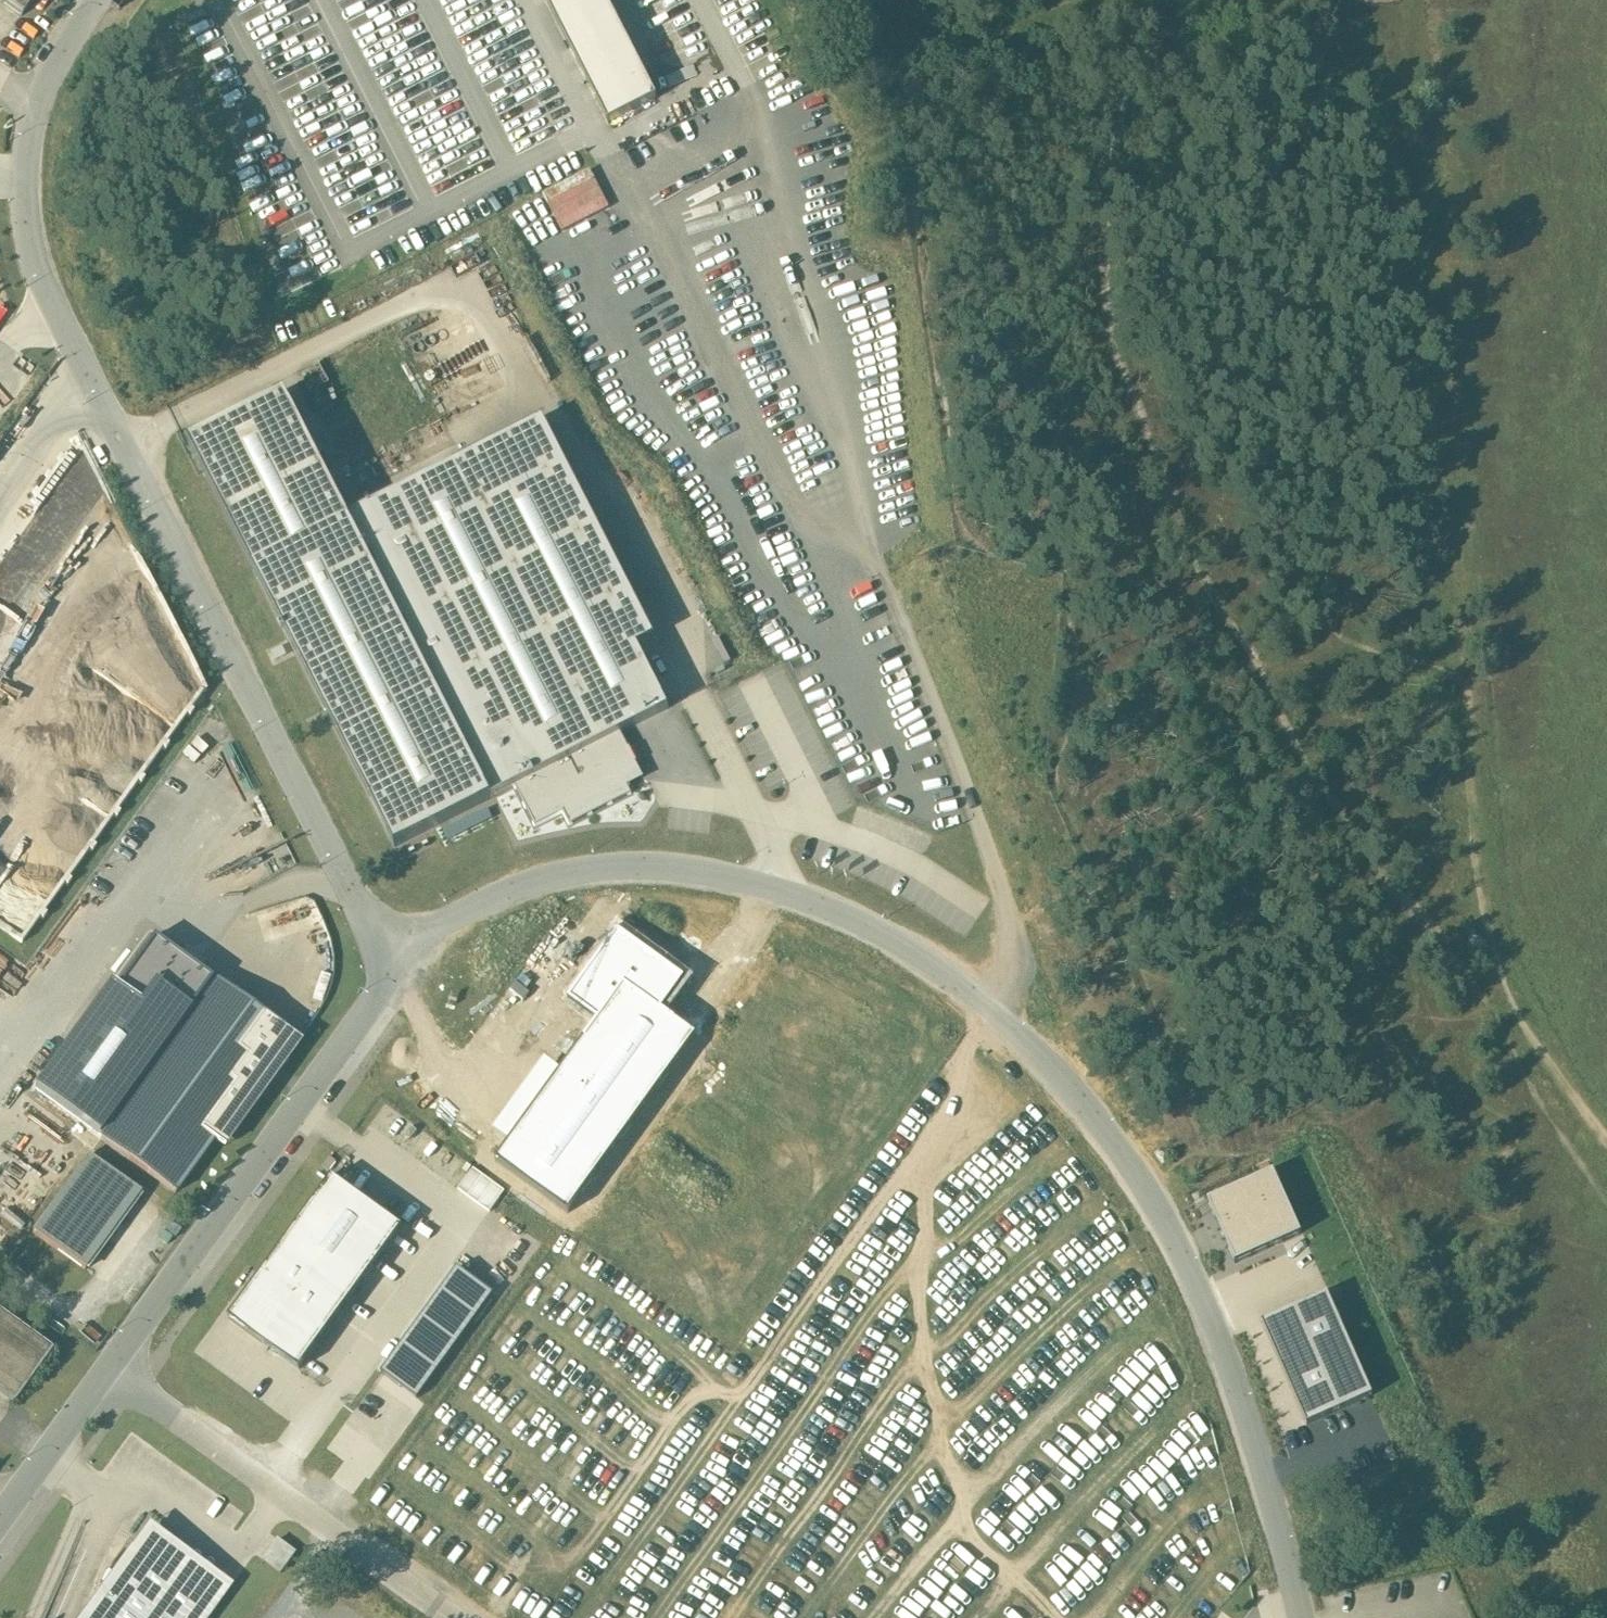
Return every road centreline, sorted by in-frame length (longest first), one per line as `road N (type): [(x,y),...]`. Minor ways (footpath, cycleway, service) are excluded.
road 1 (unclassified): [(1301,1617),(1237,1390),(1155,1206),(1073,1090),(943,970),(839,909),(666,870),(589,869),(511,894),(441,928),(406,960)]
road 2 (unclassified): [(406,960),(379,940),(30,255),(34,116),(98,0)]
road 3 (unclassified): [(406,960),(114,1366)]
road 4 (unclassified): [(456,1617),(114,1366)]
road 5 (unclassified): [(114,1366),(0,1519)]

